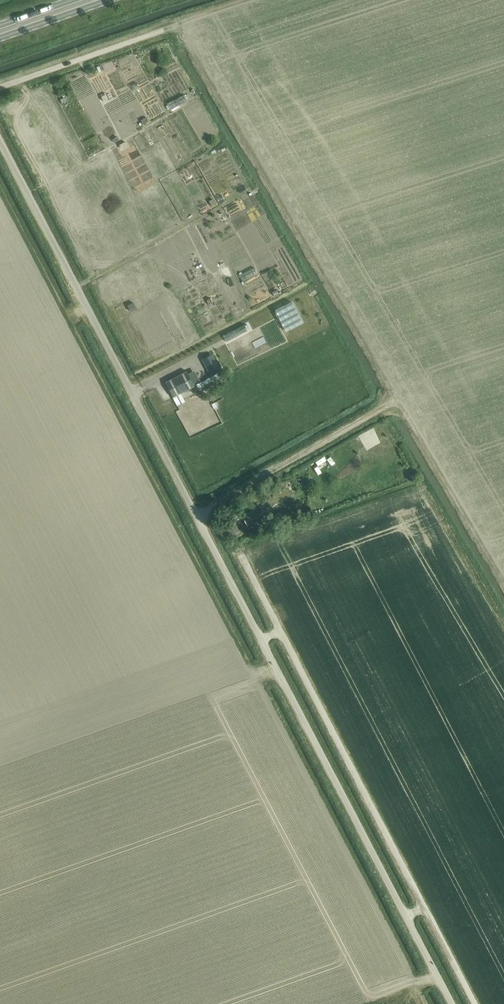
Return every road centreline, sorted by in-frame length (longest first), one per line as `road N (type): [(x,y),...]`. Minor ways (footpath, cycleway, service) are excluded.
road 1 (unclassified): [(451,1003),(0,140)]
road 2 (track): [(473,1003),(240,552)]
road 3 (track): [(199,517),(393,403)]

